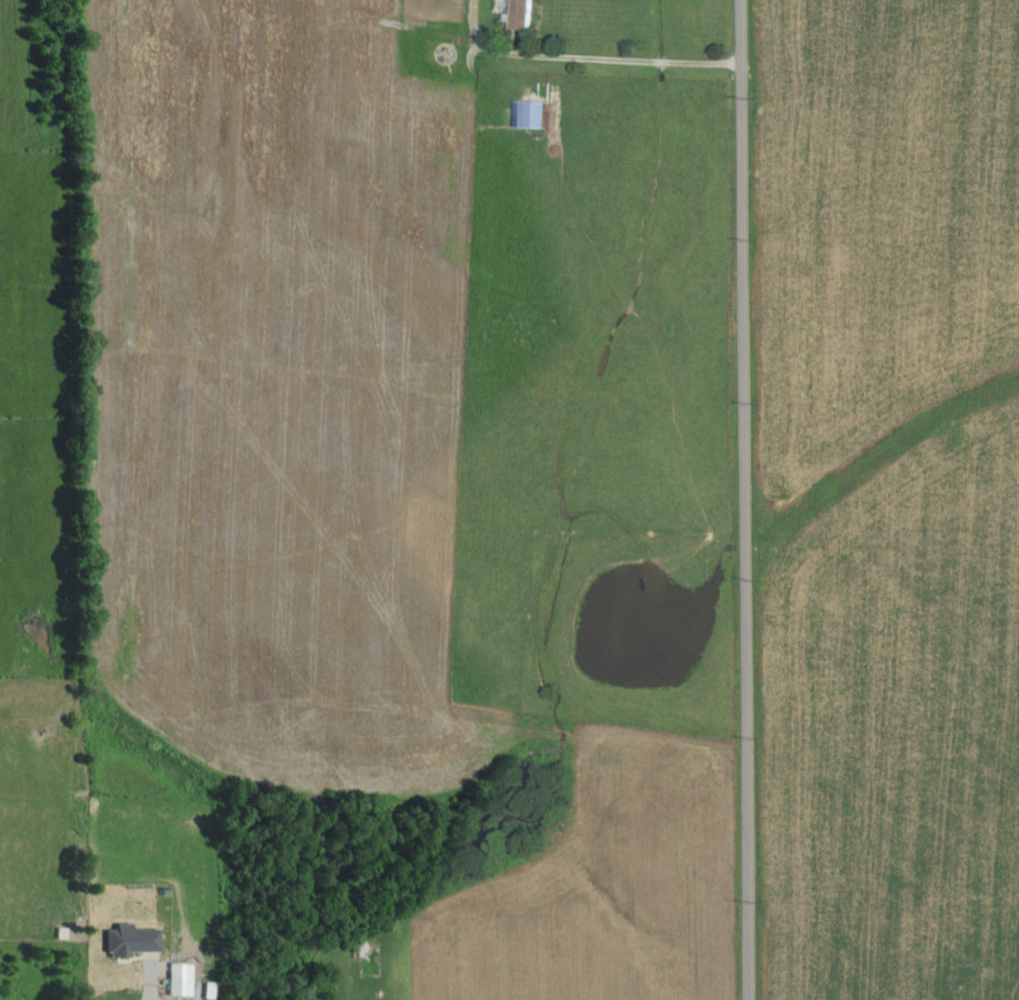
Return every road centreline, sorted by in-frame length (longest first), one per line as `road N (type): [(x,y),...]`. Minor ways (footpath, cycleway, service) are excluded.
road 1 (tertiary): [(729,999),(714,0)]

